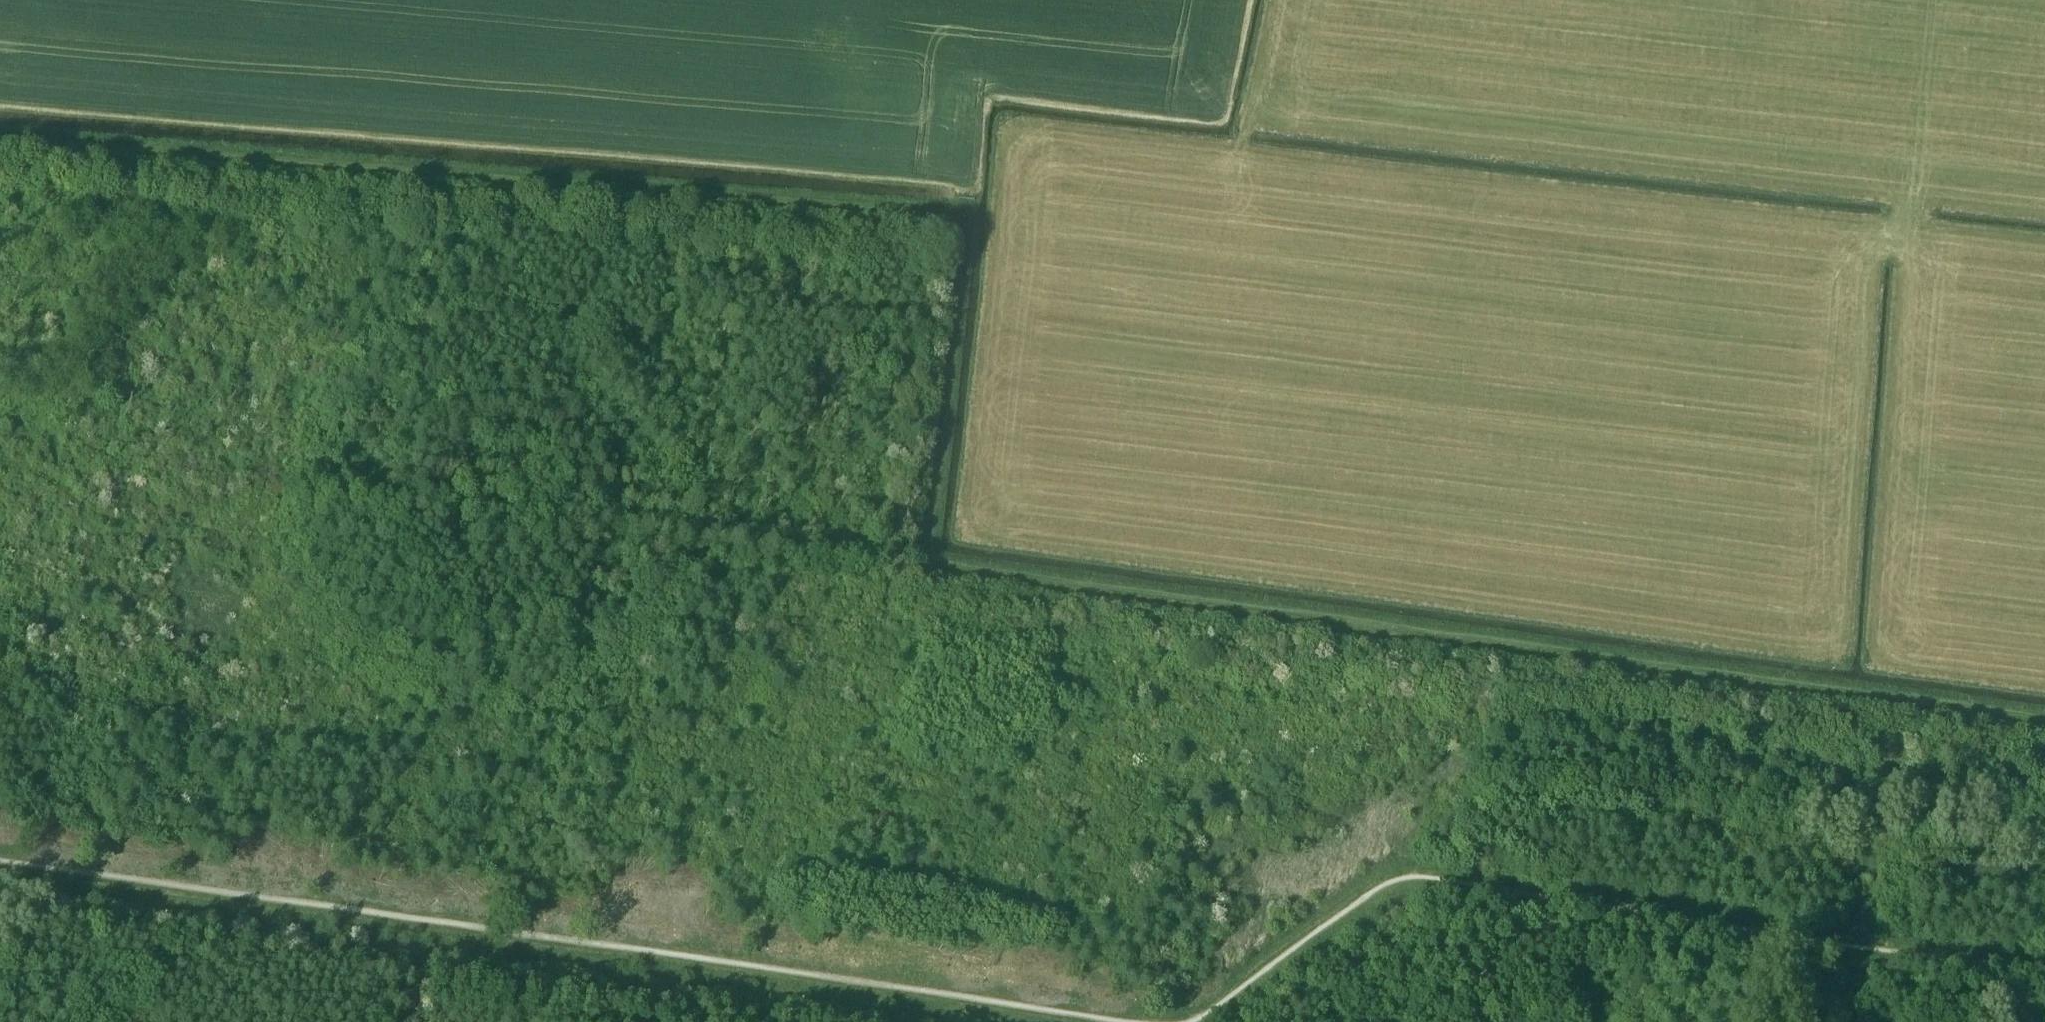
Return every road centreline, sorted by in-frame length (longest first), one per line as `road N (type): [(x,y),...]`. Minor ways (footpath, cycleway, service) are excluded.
road 1 (track): [(0,138),(962,217),(966,186)]

